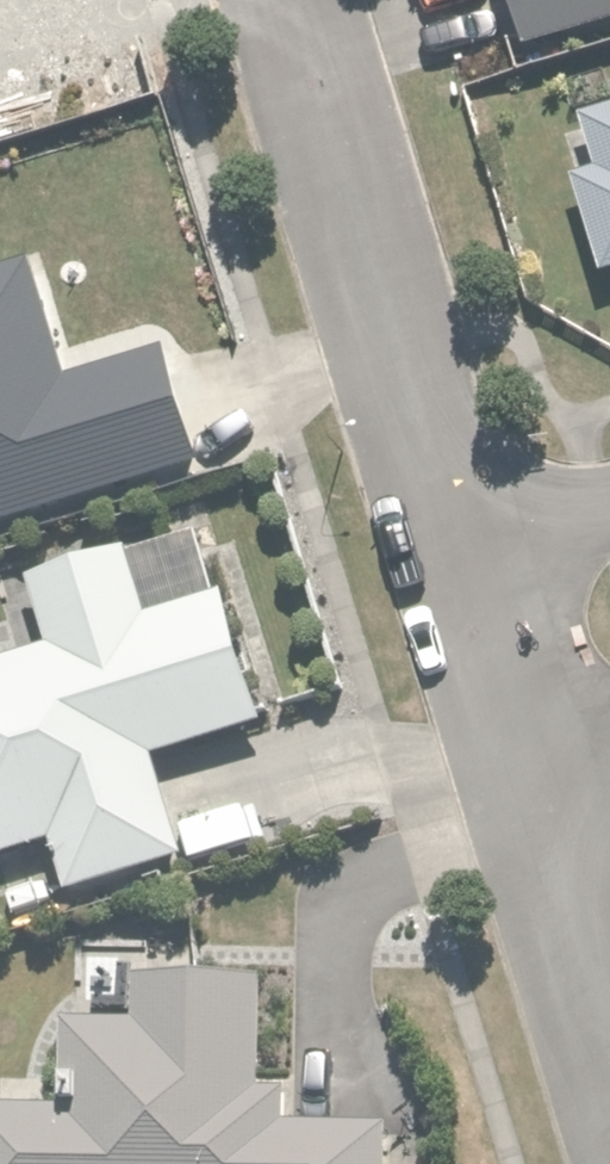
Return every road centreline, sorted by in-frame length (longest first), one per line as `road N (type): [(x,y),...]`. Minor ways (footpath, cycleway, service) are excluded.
road 1 (residential): [(450,555),(289,0)]
road 2 (residential): [(609,1106),(513,770)]
road 3 (residential): [(513,770),(450,555)]
road 4 (residential): [(450,555),(609,506)]

